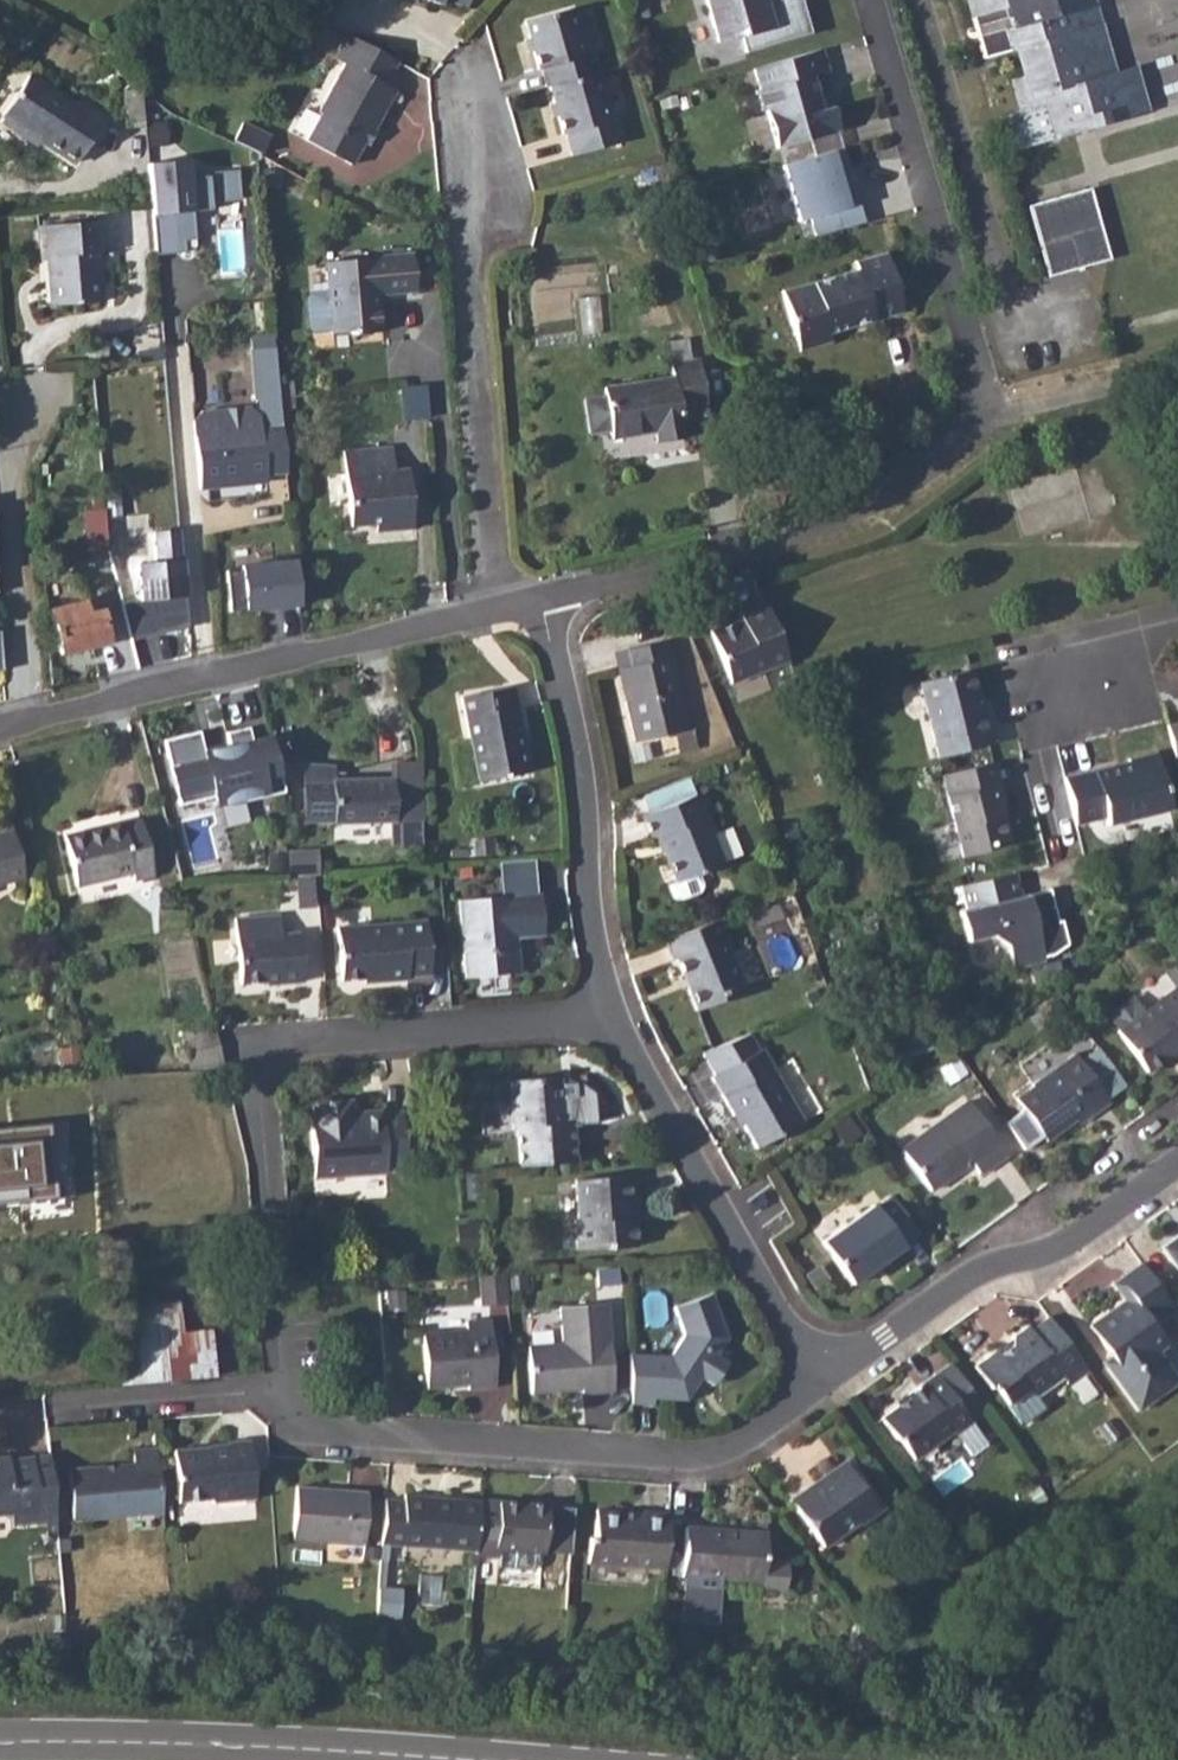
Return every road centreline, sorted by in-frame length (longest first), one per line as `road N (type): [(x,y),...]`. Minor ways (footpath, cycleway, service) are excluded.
road 1 (residential): [(293,1385),(262,1050),(622,1017)]
road 2 (residential): [(825,1384),(755,1449),(663,1456),(296,1425),(293,1385)]
road 3 (residential): [(497,602),(477,381),(467,73)]
road 4 (residential): [(497,602),(30,719)]
road 5 (residential): [(995,424),(802,535),(551,596)]
road 6 (tertiary): [(452,1759),(106,1741),(0,1744)]
road 7 (residential): [(995,424),(868,0)]
road 8 (residential): [(622,1017),(594,911),(596,811),(551,596)]
road 9 (residential): [(825,1384),(622,1017)]
road 10 (residential): [(1177,1174),(1059,1259),(973,1276),(825,1384)]
road 11 (residential): [(1058,838),(1020,661),(1177,622)]
road 12 (residential): [(9,399),(30,719)]
road 13 (residential): [(293,1385),(63,1407)]

